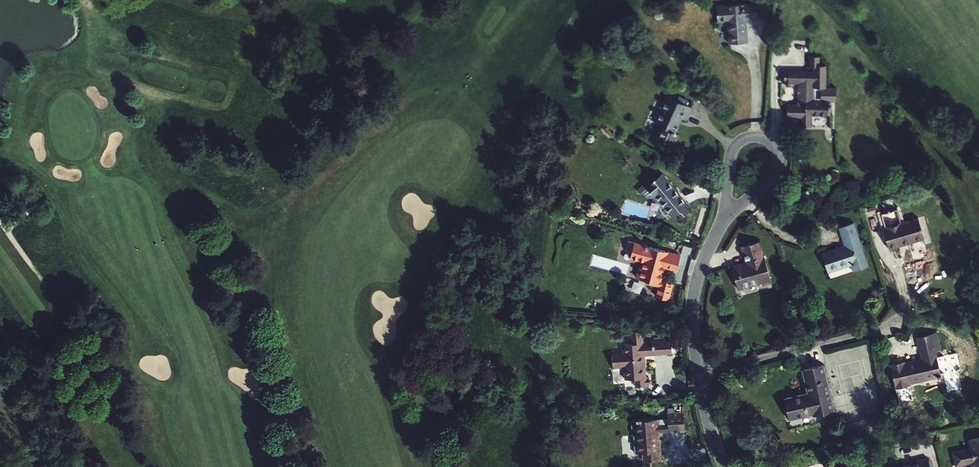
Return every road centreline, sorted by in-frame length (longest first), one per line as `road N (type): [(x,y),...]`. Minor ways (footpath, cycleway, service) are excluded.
road 1 (residential): [(698,375),(899,322)]
road 2 (residential): [(698,375),(692,297),(722,220)]
road 3 (residential): [(722,220),(768,182),(778,157),(770,141),(751,136),(735,143),(729,159)]

